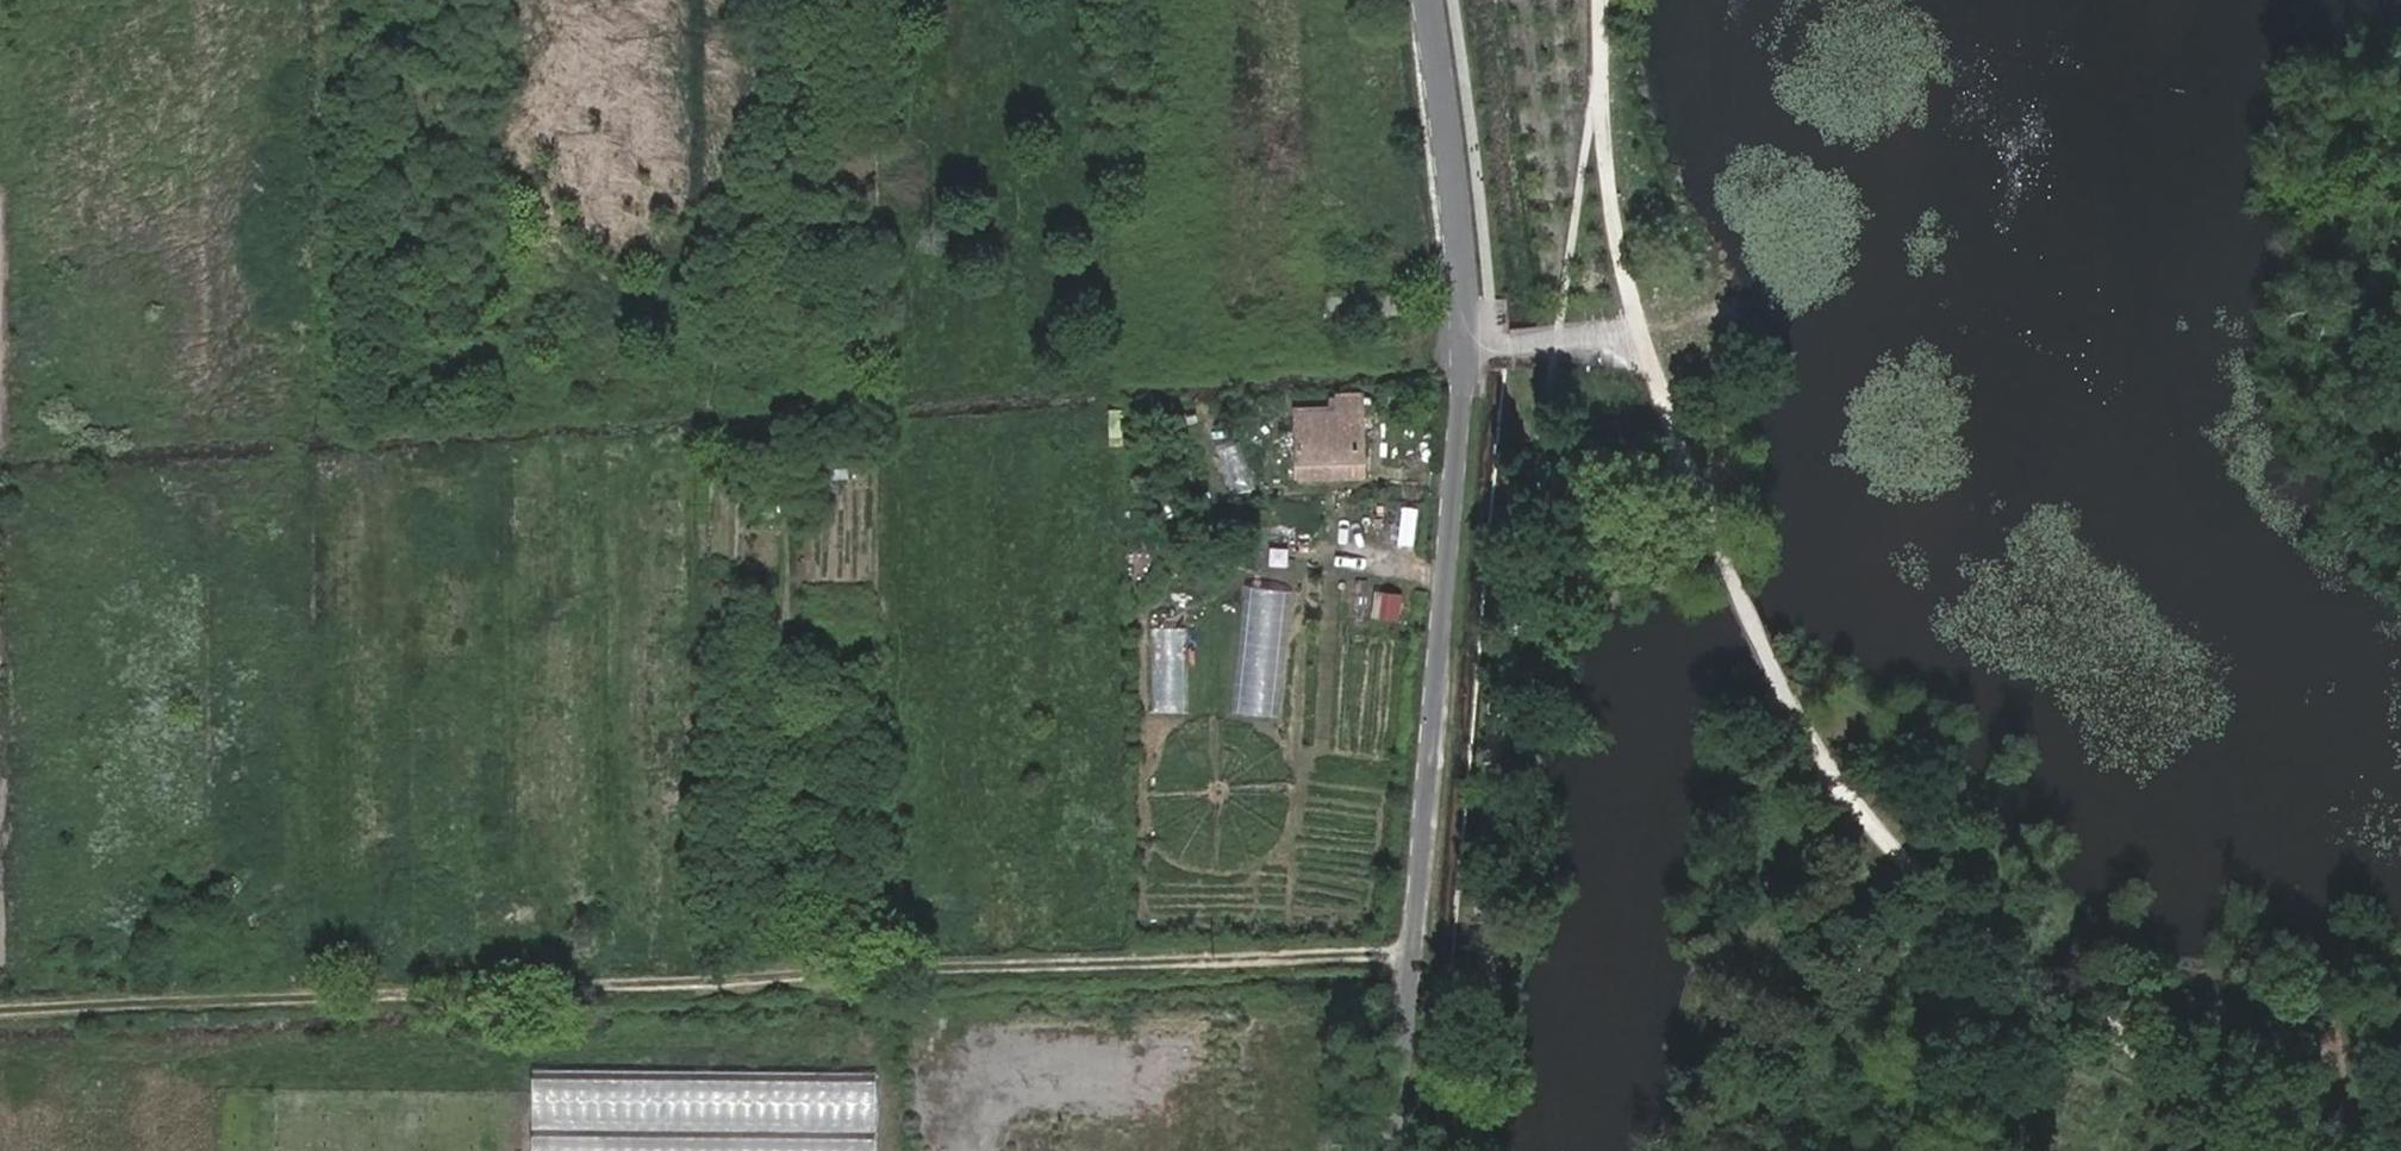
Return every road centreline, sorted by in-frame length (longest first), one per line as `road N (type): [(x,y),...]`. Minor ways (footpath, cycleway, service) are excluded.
road 1 (track): [(0,1006),(1407,953)]
road 2 (unclassified): [(1389,1150),(1469,346),(1461,201),(1429,0)]

